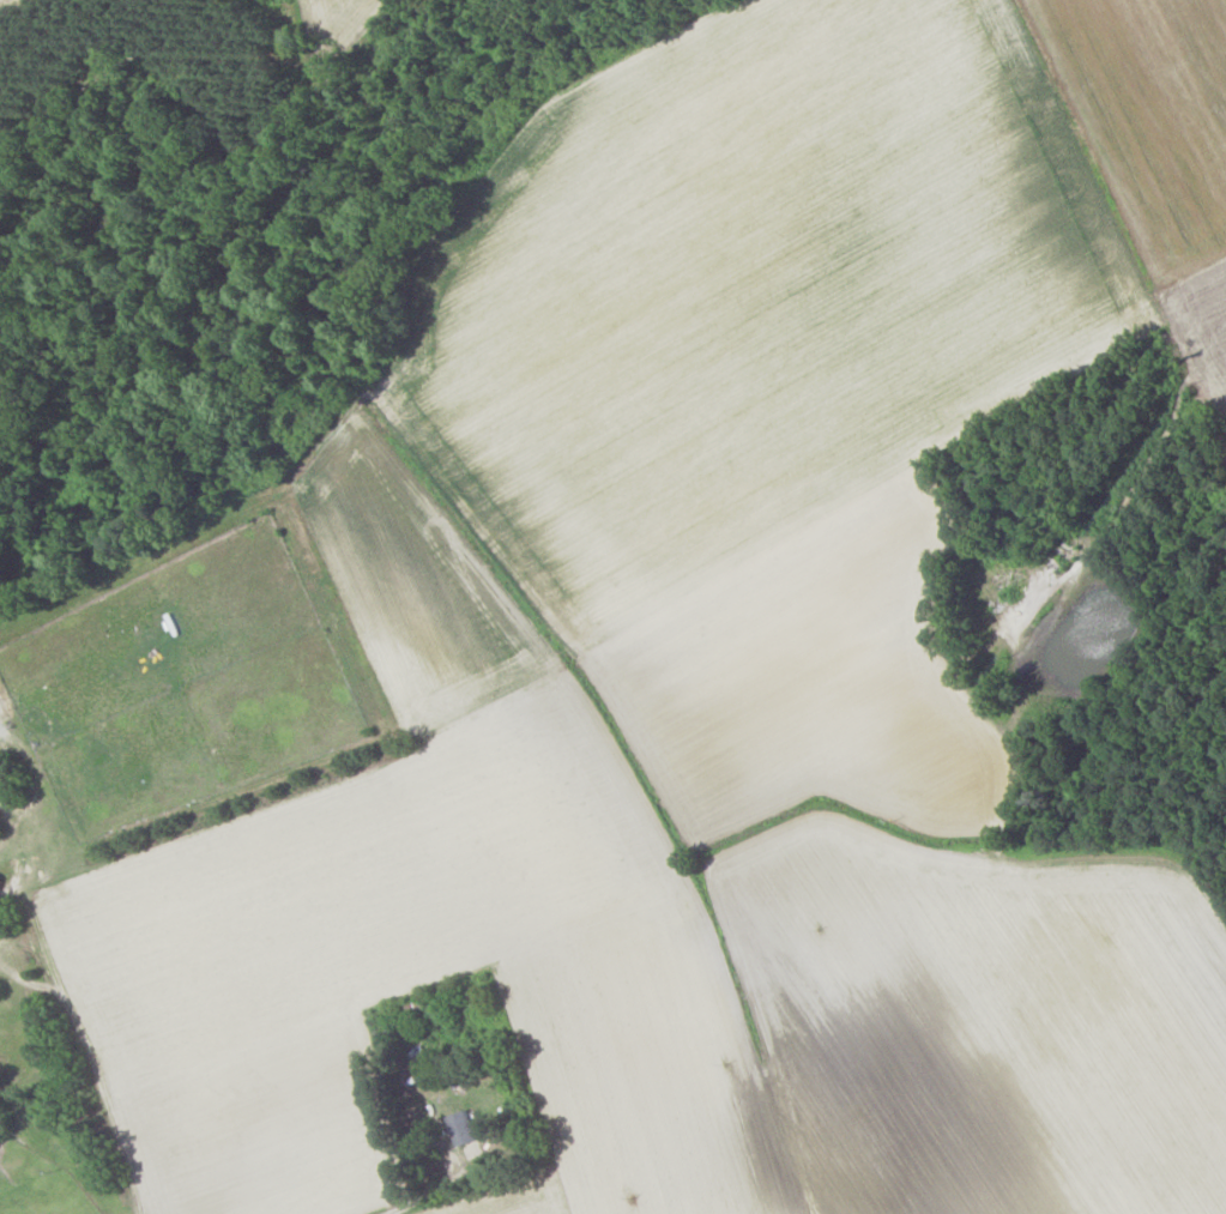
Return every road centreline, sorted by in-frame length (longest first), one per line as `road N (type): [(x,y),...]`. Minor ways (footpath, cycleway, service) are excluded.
road 1 (residential): [(135,1213),(38,966),(0,904)]

